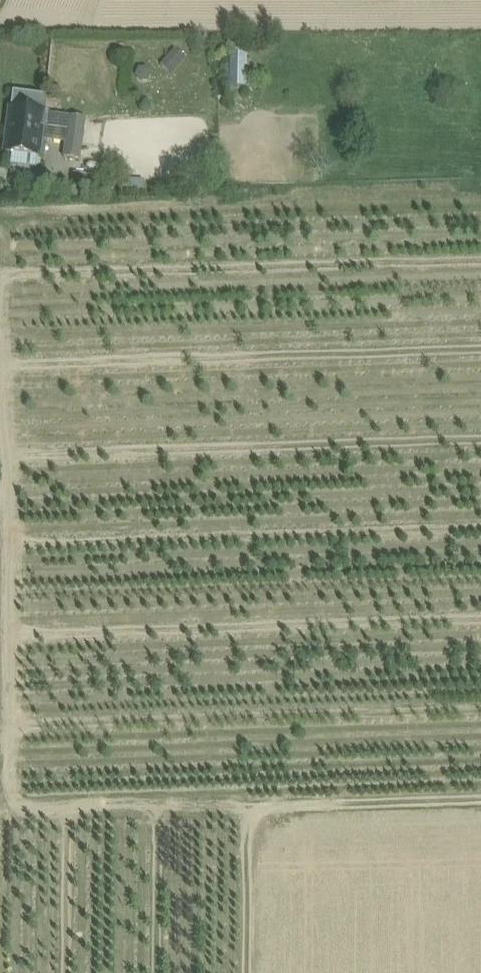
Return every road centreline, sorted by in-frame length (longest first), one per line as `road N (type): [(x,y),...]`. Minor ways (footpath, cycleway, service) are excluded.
road 1 (track): [(0,175),(49,180),(73,168),(188,164)]

